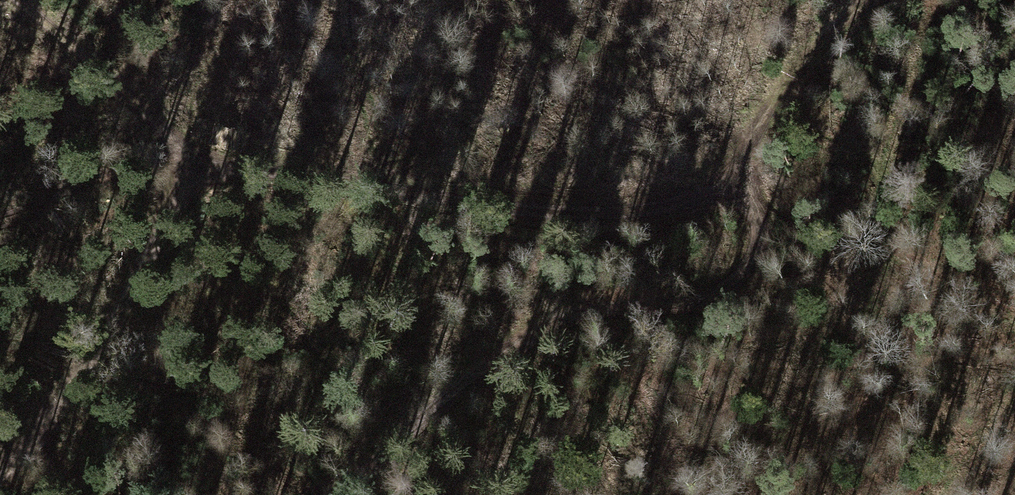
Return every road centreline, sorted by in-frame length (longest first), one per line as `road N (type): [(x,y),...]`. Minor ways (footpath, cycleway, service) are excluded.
road 1 (track): [(20,0),(205,155),(572,210),(662,200),(743,158),(785,75),(860,0)]
road 2 (track): [(336,494),(350,474),(509,343),(590,308),(708,295),(751,263),(762,227),(732,164)]
road 3 (track): [(0,476),(30,445),(205,155)]

